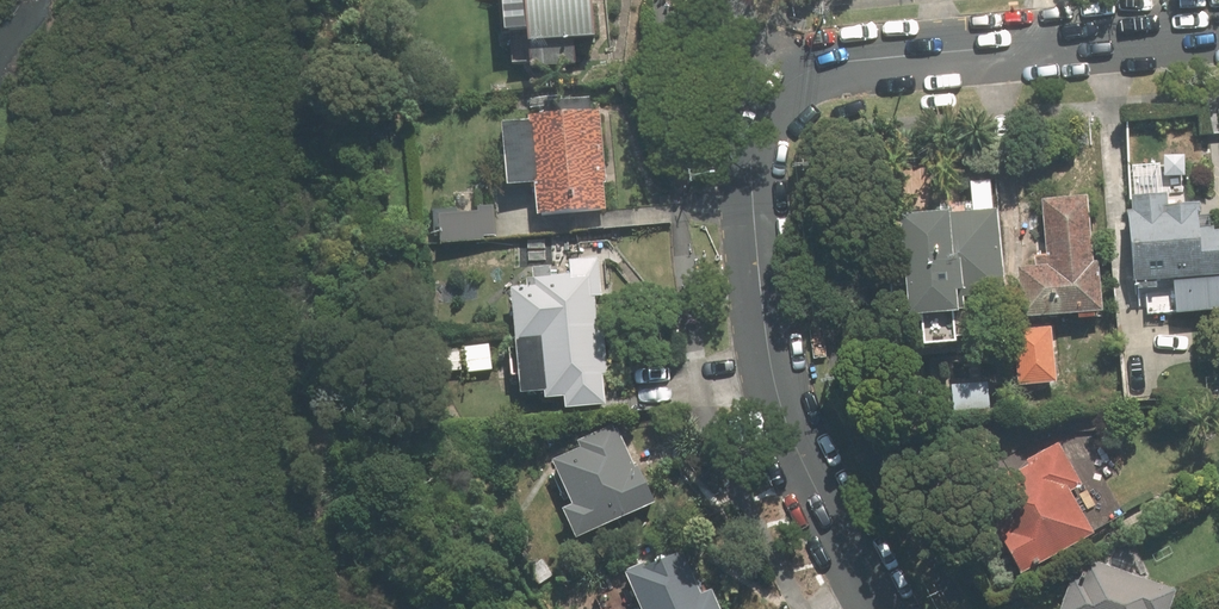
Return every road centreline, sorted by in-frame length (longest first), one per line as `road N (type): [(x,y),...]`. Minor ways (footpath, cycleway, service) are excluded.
road 1 (tertiary): [(802,74),(764,110),(752,146),(765,324),(794,440),(879,608)]
road 2 (tertiary): [(1218,27),(872,57),(802,74)]

